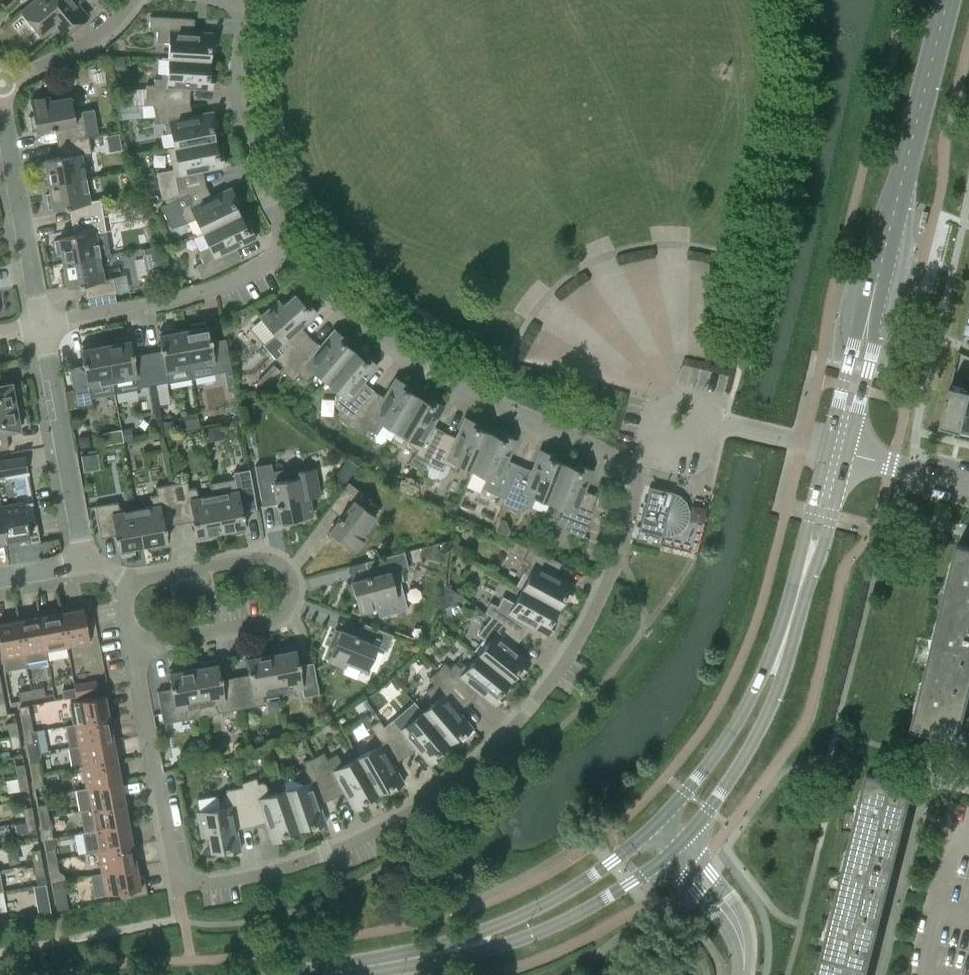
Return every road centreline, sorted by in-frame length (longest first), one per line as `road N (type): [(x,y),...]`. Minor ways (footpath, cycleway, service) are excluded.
road 1 (residential): [(133,644),(176,874),(207,885),(326,855),(407,815),(457,778),(531,708),(575,651),(610,581),(636,489),(633,468),(432,370),(345,301),(296,243)]
road 2 (tertiary): [(838,456),(953,0)]
road 3 (tertiary): [(664,837),(731,758),(764,696),(838,456)]
road 4 (tertiary): [(322,974),(499,940),(580,903),(664,837)]
road 5 (residential): [(123,585),(270,560),(293,586),(279,616),(133,644)]
road 6 (residential): [(41,320),(200,289),(296,243)]
road 7 (residential): [(296,243),(255,161),(244,100),(248,10),(237,0)]
road 8 (residential): [(83,562),(41,320)]
road 9 (residential): [(41,320),(0,94)]
road 10 (residential): [(742,974),(731,910),(664,837)]
road 11 (residential): [(132,0),(93,38),(0,81)]
road 12 (residential): [(968,839),(956,837),(928,974)]
road 13 (residential): [(838,456),(968,486)]

